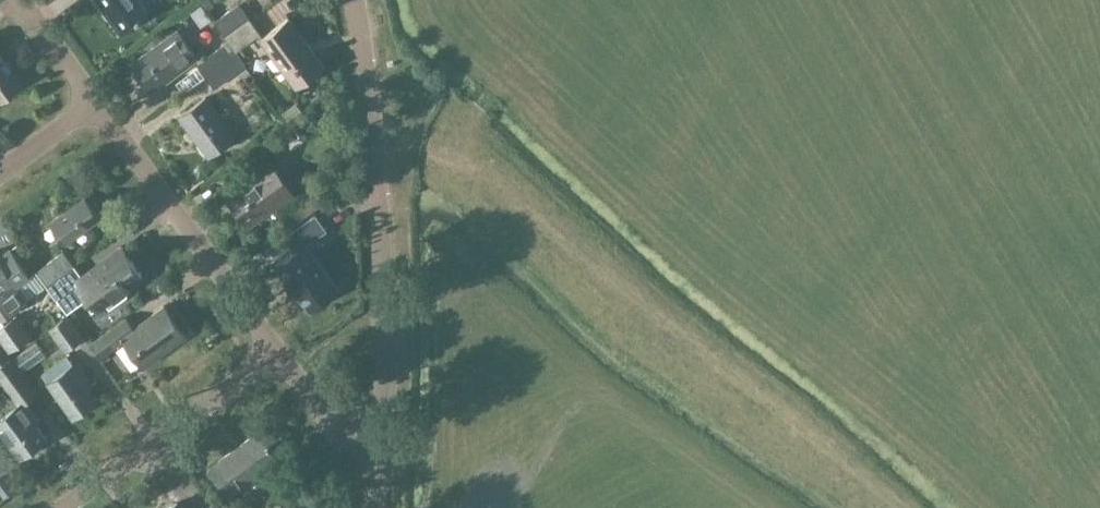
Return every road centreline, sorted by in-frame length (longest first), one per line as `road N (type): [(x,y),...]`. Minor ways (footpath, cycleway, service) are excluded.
road 1 (track): [(895,507),(643,316),(463,166),(374,128)]
road 2 (residential): [(379,439),(381,230),(356,0)]
road 3 (residential): [(276,353),(94,106)]
road 4 (residential): [(64,507),(276,353)]
road 5 (residential): [(379,439),(332,424),(276,353)]
road 6 (residential): [(94,106),(22,0)]

